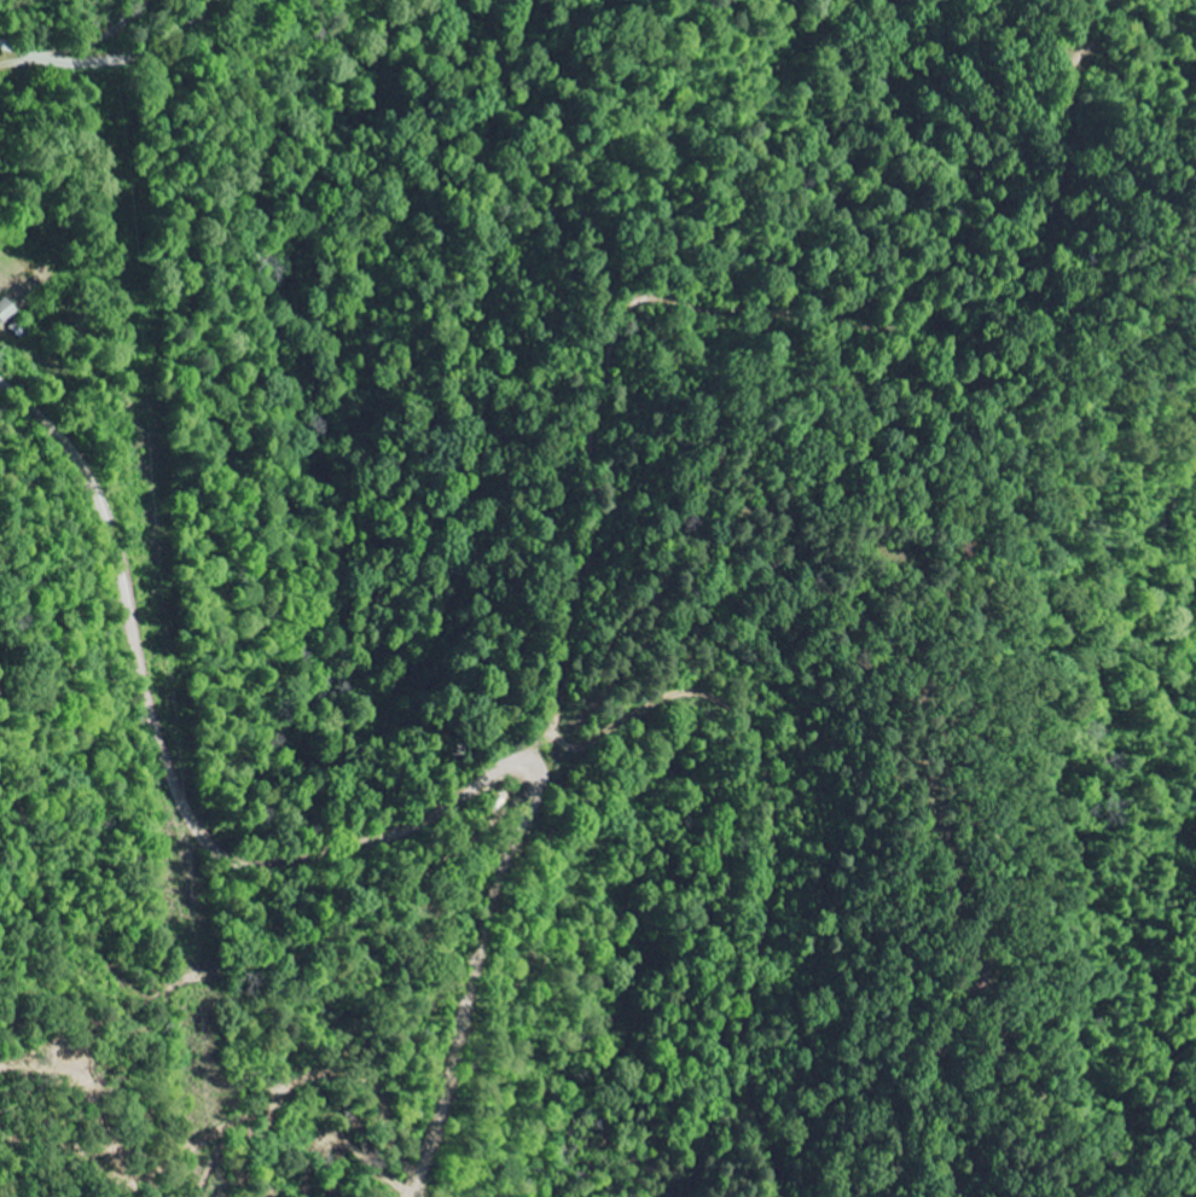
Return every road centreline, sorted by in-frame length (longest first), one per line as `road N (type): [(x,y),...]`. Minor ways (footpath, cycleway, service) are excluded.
road 1 (residential): [(408,1196),(440,1111),(487,913),(534,797),(532,783),(510,772),(488,779),(395,837),(295,864),(244,862),(216,847),(191,819),(170,773),(133,606),(88,480),(51,426),(0,379)]
road 2 (residential): [(0,48),(57,64),(123,58),(186,29),(215,0)]

